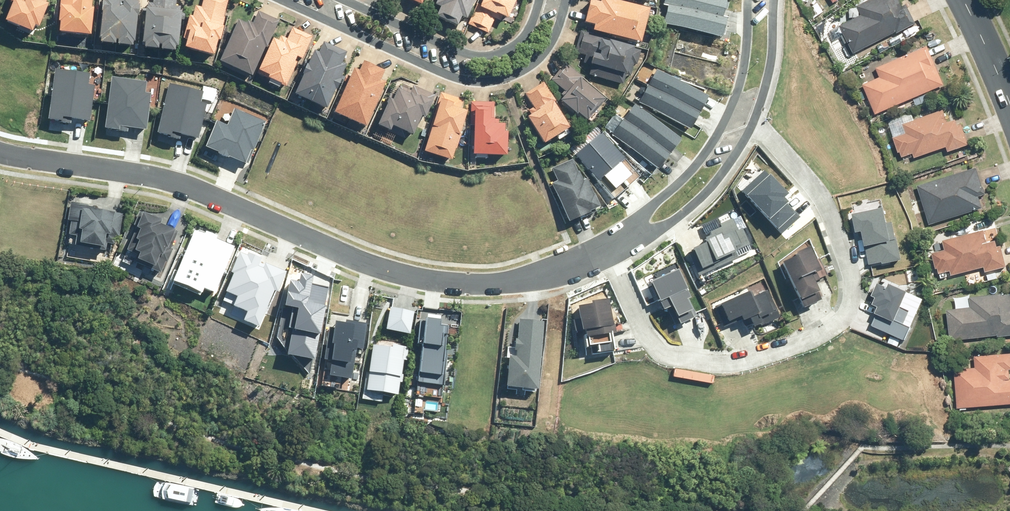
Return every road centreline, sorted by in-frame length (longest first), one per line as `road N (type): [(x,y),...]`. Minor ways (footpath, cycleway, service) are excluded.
road 1 (residential): [(607,252),(504,284),(419,279),(169,179),(0,152)]
road 2 (residential): [(752,122),(832,221),(851,283),(840,321),(739,364),(666,356),(654,348),(607,252)]
road 3 (residential): [(565,0),(538,59),(487,81),(456,77),(285,0)]
road 4 (residential): [(633,231),(704,155),(734,100),(748,0)]
road 5 (residential): [(345,0),(480,56),(524,37),(538,0)]
road 6 (residential): [(752,122),(694,201),(672,221),(633,231)]
road 7 (residential): [(774,0),(772,60),(752,122)]

